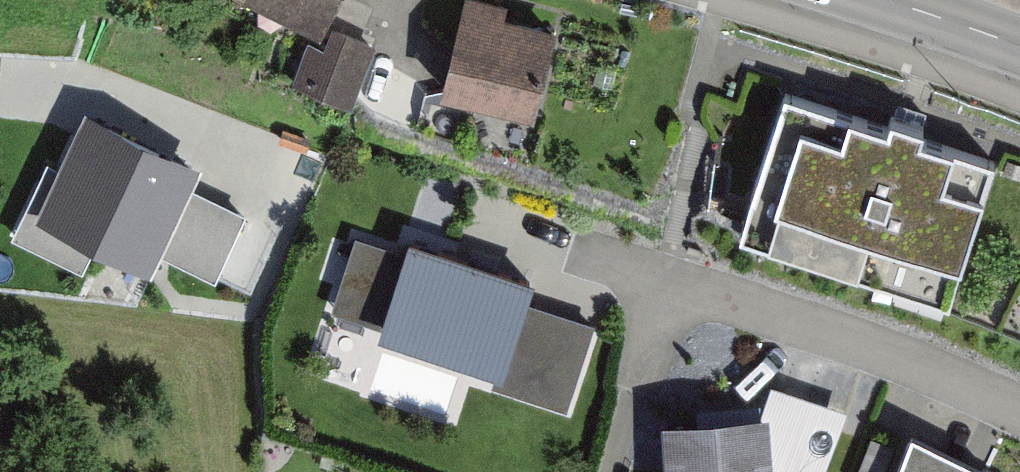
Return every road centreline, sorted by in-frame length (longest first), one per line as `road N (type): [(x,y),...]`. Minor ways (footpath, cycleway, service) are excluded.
road 1 (residential): [(574,250),(946,370),(1019,406)]
road 2 (primary): [(1019,46),(885,0)]

